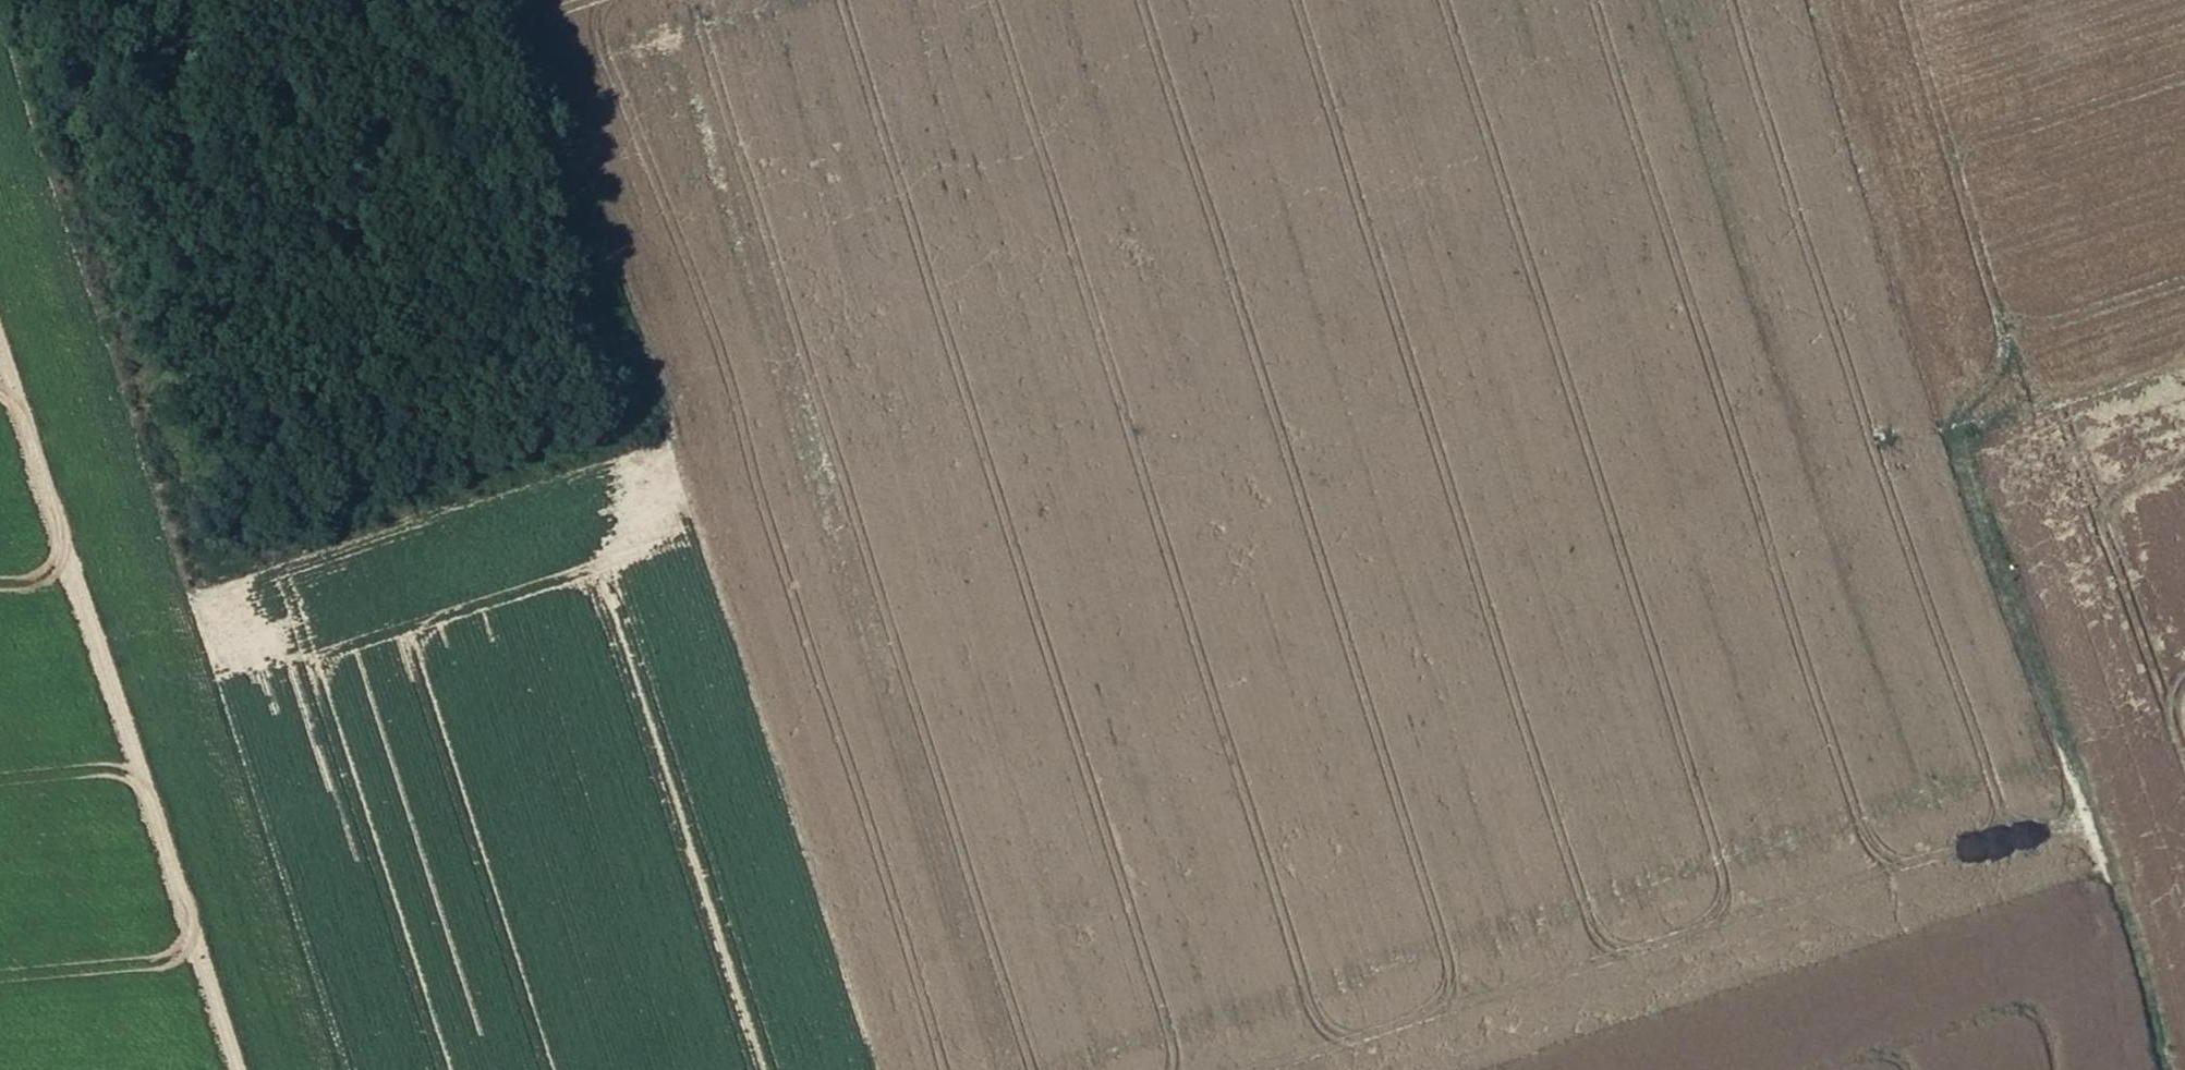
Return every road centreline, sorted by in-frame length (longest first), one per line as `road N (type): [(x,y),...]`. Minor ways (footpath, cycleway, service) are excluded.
road 1 (track): [(1964,445),(2139,961),(2166,1069)]

